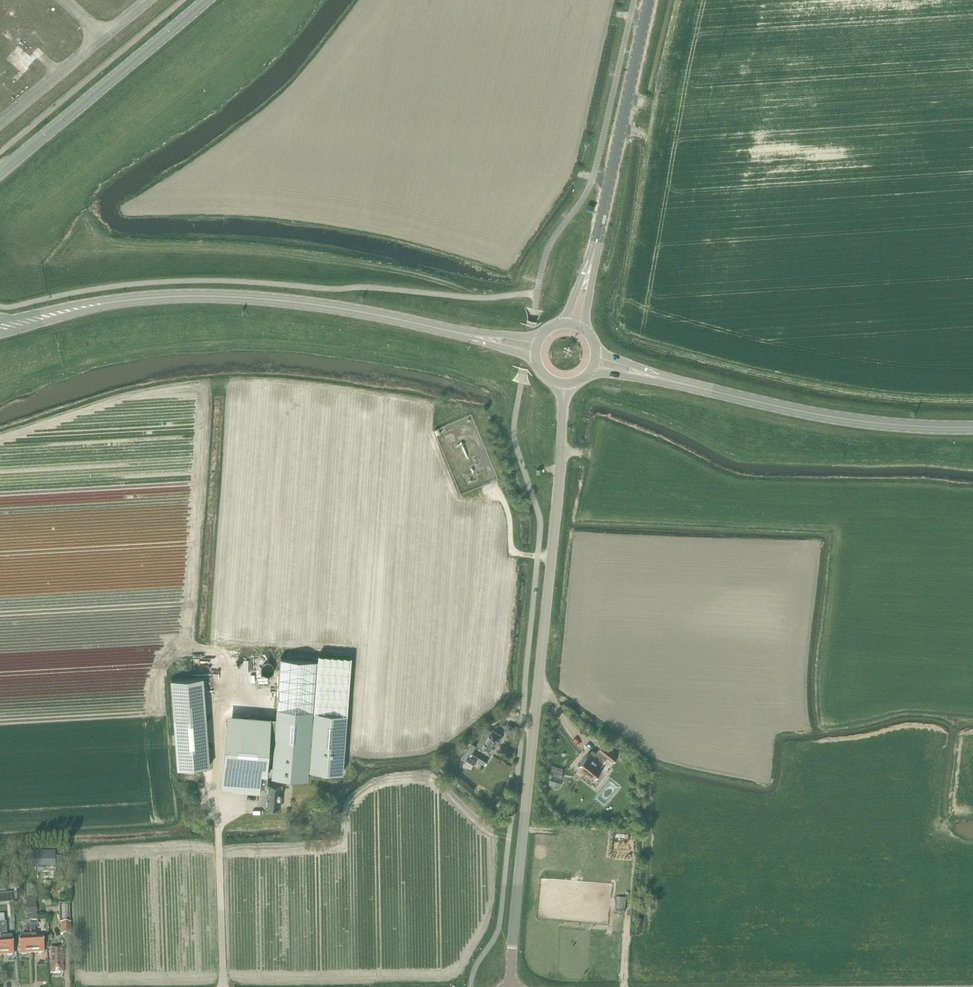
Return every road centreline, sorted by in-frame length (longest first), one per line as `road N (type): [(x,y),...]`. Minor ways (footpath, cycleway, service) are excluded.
road 1 (tertiary): [(511,986),(563,383)]
road 2 (secondary): [(118,300),(266,299),(462,334)]
road 3 (primary): [(972,427),(862,422),(656,377)]
road 4 (unclassified): [(0,171),(206,0)]
road 5 (primary): [(593,260),(650,0)]
road 6 (secondary): [(0,335),(118,300)]
road 7 (secondary): [(118,300),(0,321)]

